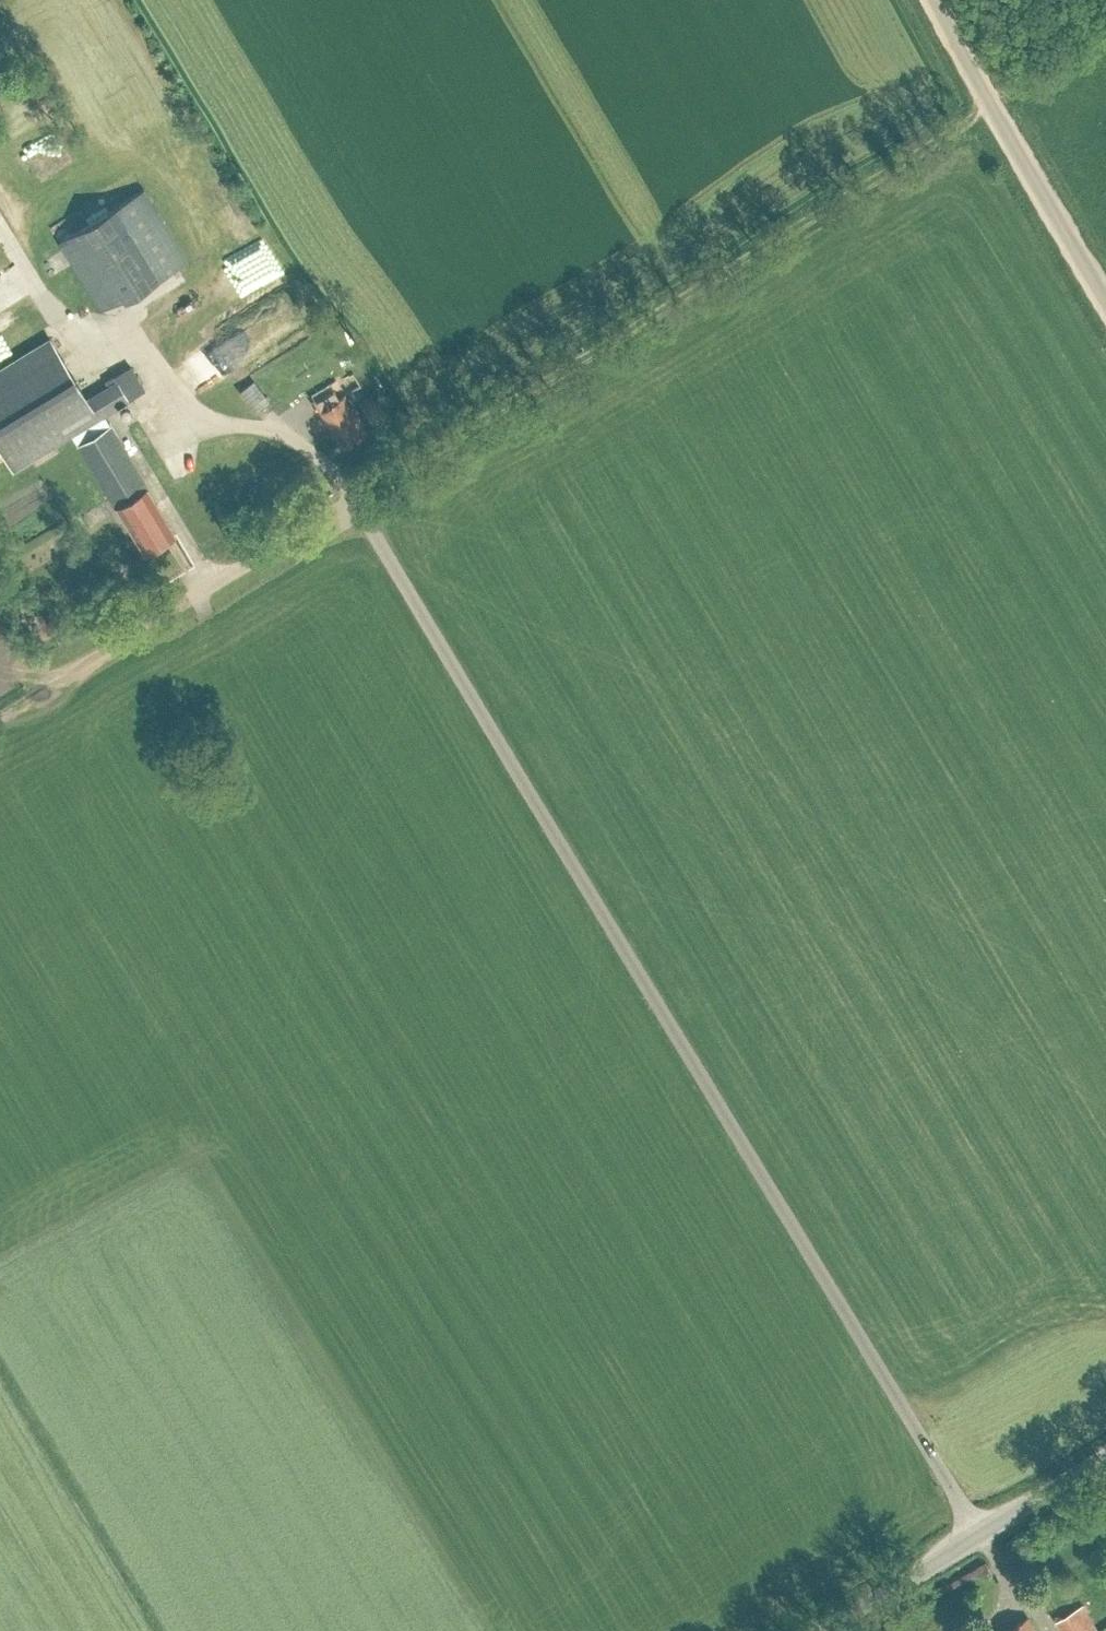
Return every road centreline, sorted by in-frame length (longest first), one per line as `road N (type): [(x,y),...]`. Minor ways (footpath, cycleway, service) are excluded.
road 1 (unclassified): [(979,1533),(352,499)]
road 2 (track): [(352,499),(991,106)]
road 3 (unclassified): [(1105,301),(934,0)]
road 4 (track): [(0,713),(190,597)]
road 5 (unclassified): [(190,597),(352,499)]
road 6 (tertiary): [(819,1630),(979,1533)]
road 7 (tertiary): [(979,1533),(1105,1453)]

